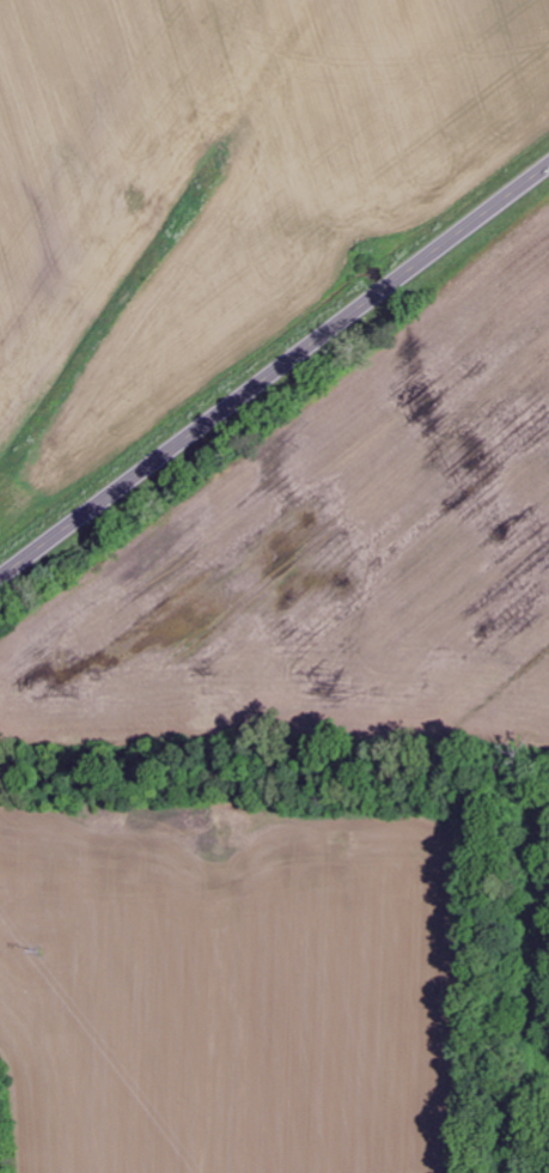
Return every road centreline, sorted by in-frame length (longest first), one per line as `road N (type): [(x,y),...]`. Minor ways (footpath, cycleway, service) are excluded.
road 1 (secondary): [(0,579),(548,165)]

